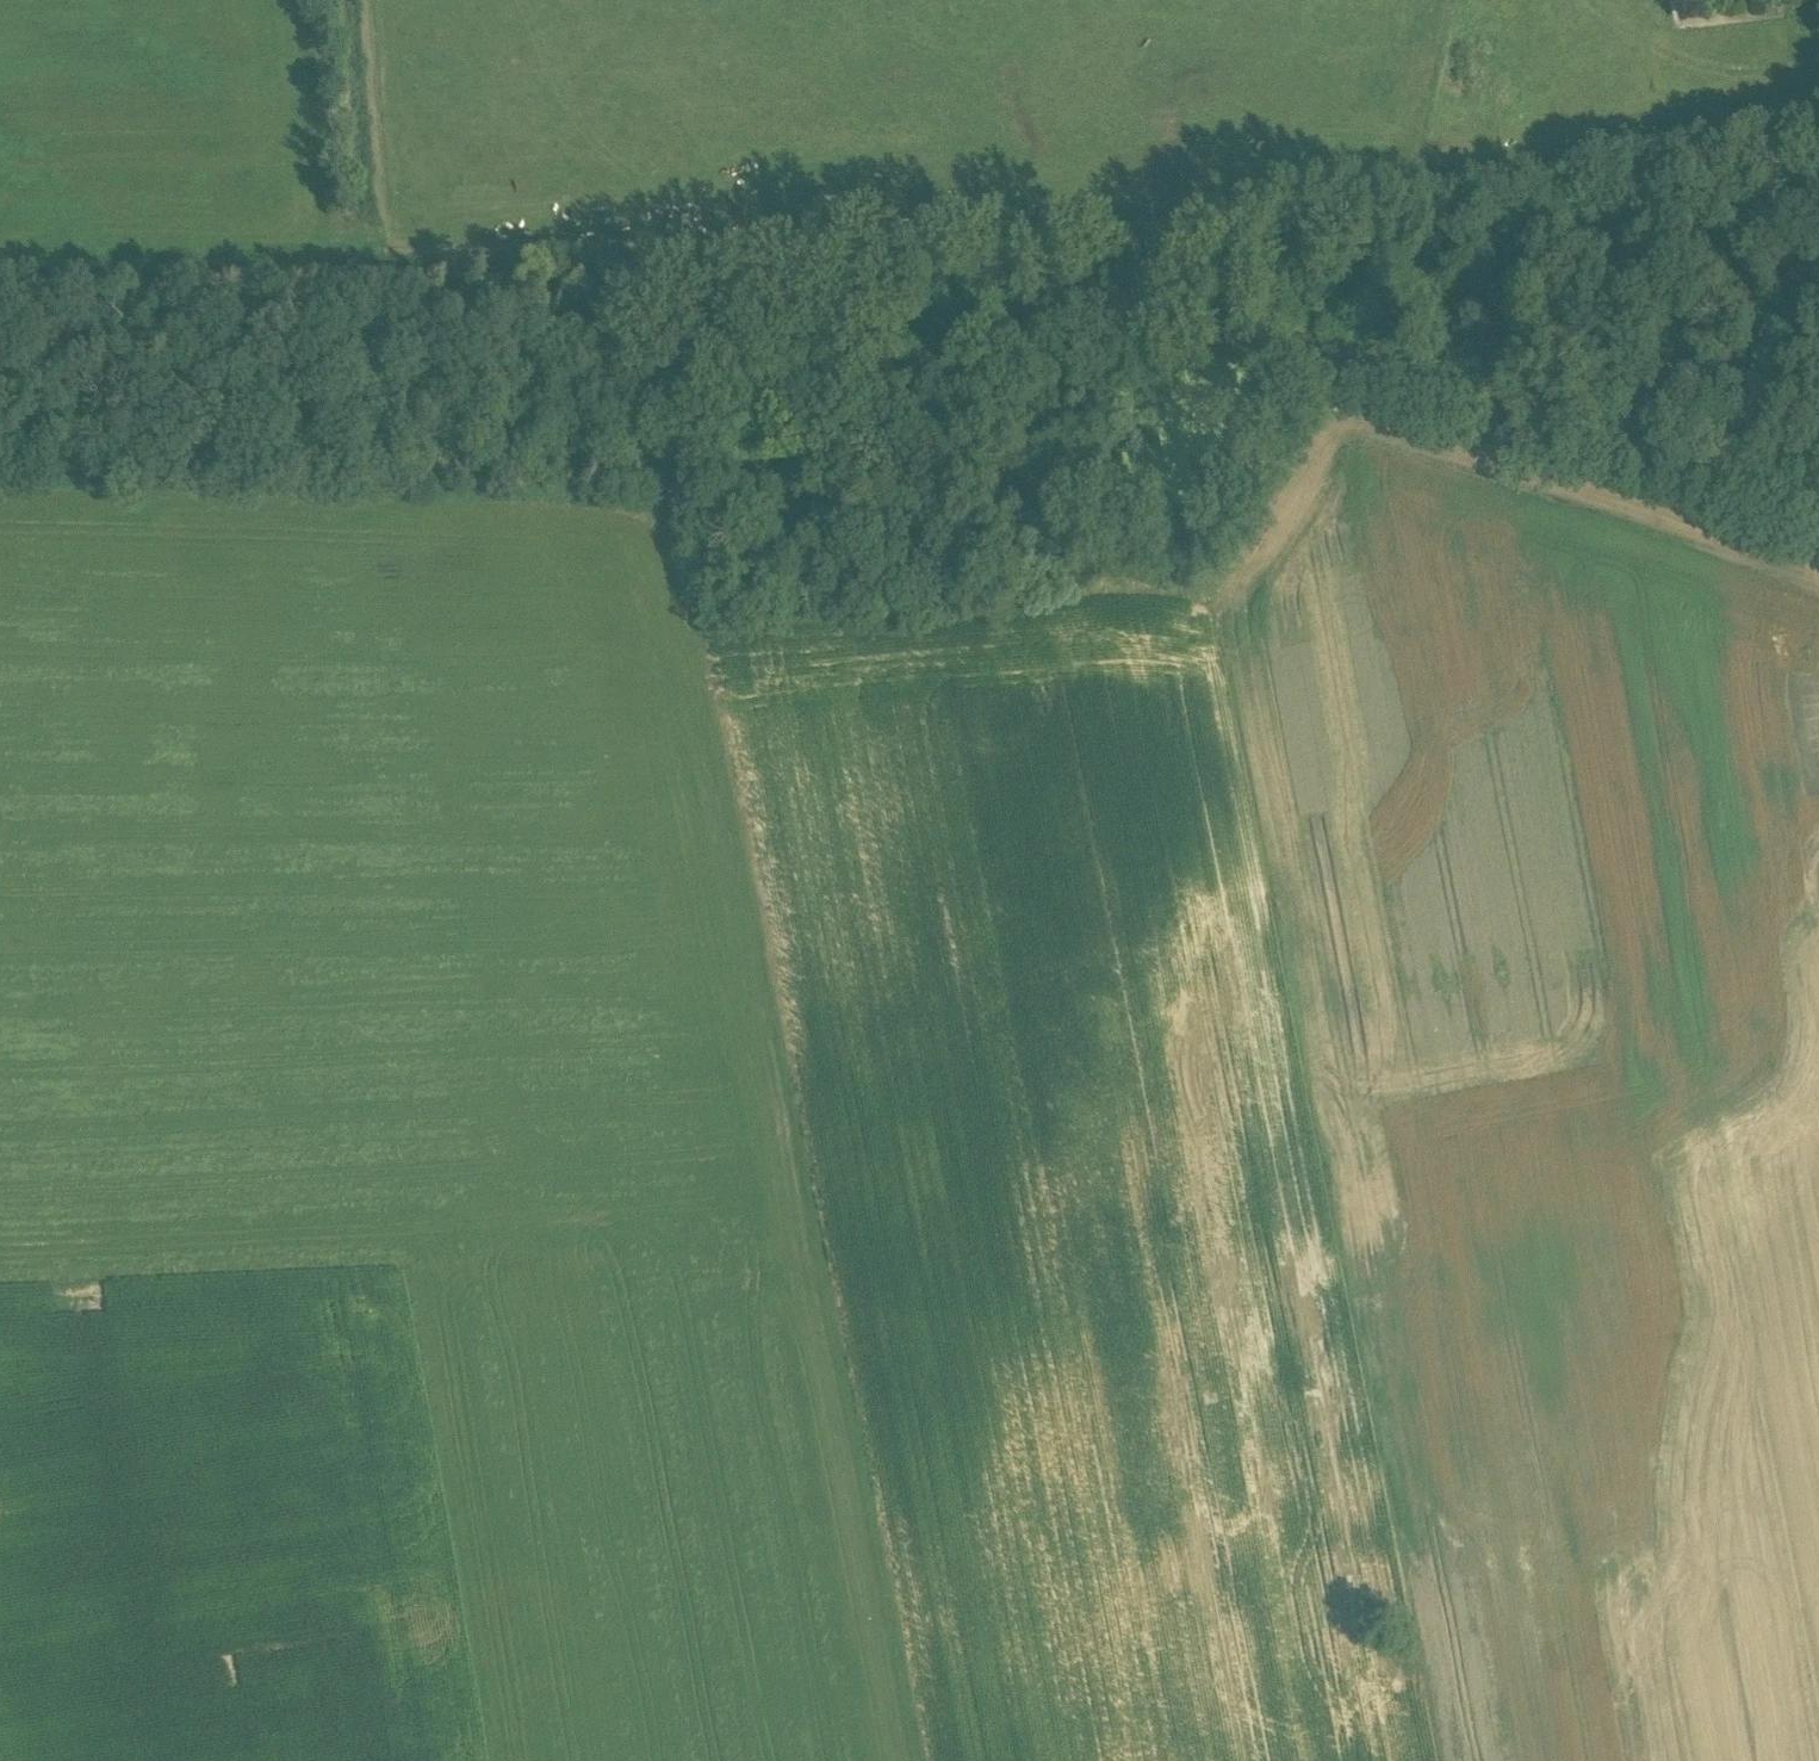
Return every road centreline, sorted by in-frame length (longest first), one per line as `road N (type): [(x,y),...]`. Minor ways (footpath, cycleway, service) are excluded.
road 1 (track): [(0,480),(706,493),(929,439),(1085,345),(1238,309),(1390,347),(1818,487)]
road 2 (track): [(0,270),(1139,236),(1818,86)]

